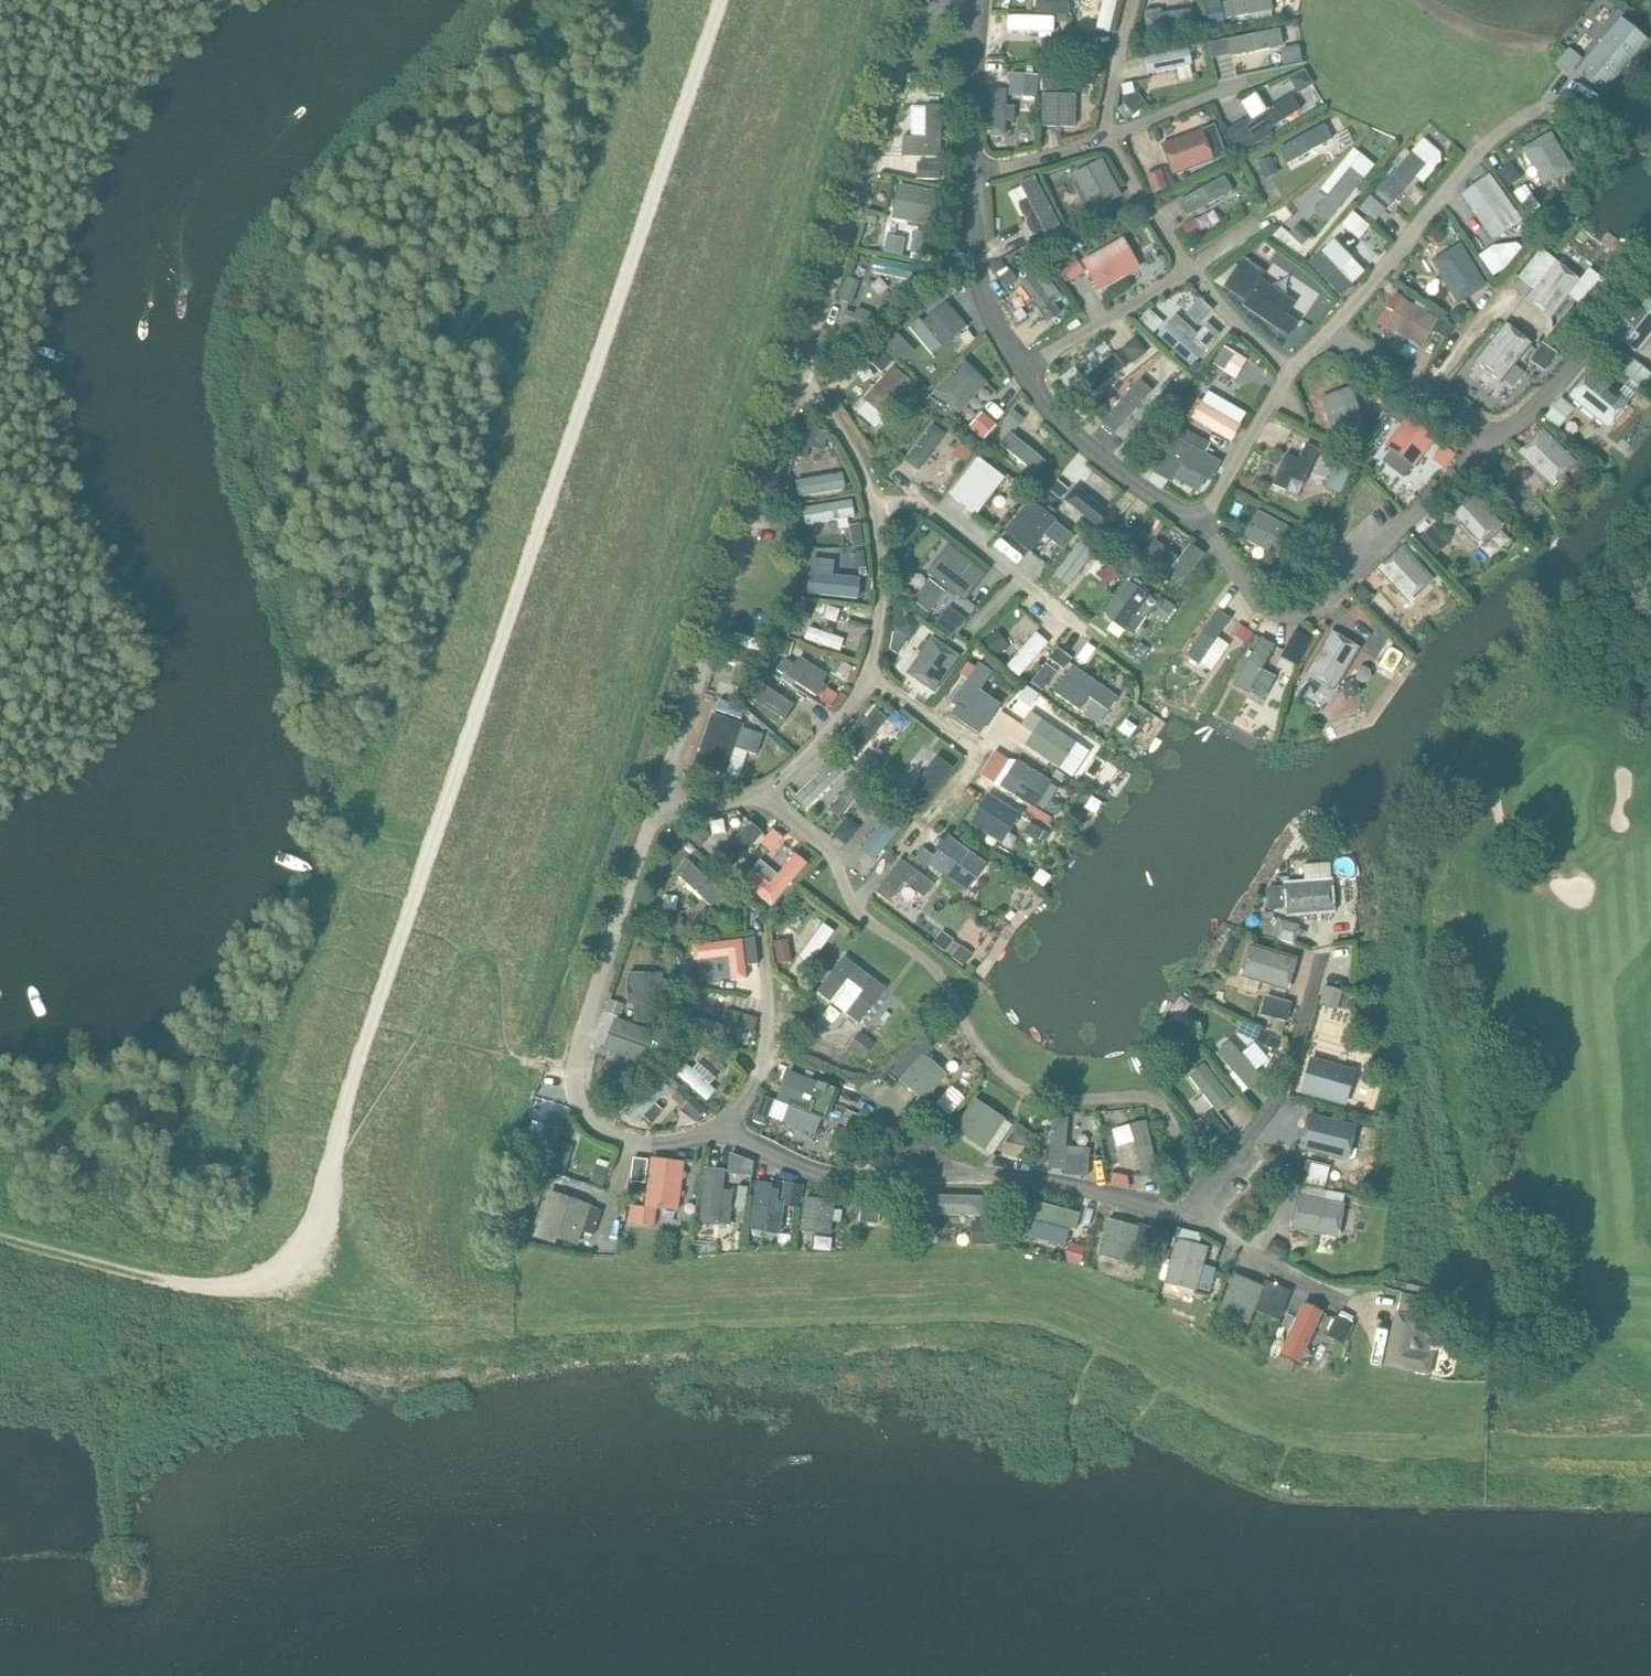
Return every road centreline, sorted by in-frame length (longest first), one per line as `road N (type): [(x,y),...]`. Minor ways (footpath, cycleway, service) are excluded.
road 1 (track): [(0,1239),(220,1289),(267,1281),(305,1239),(720,0)]

